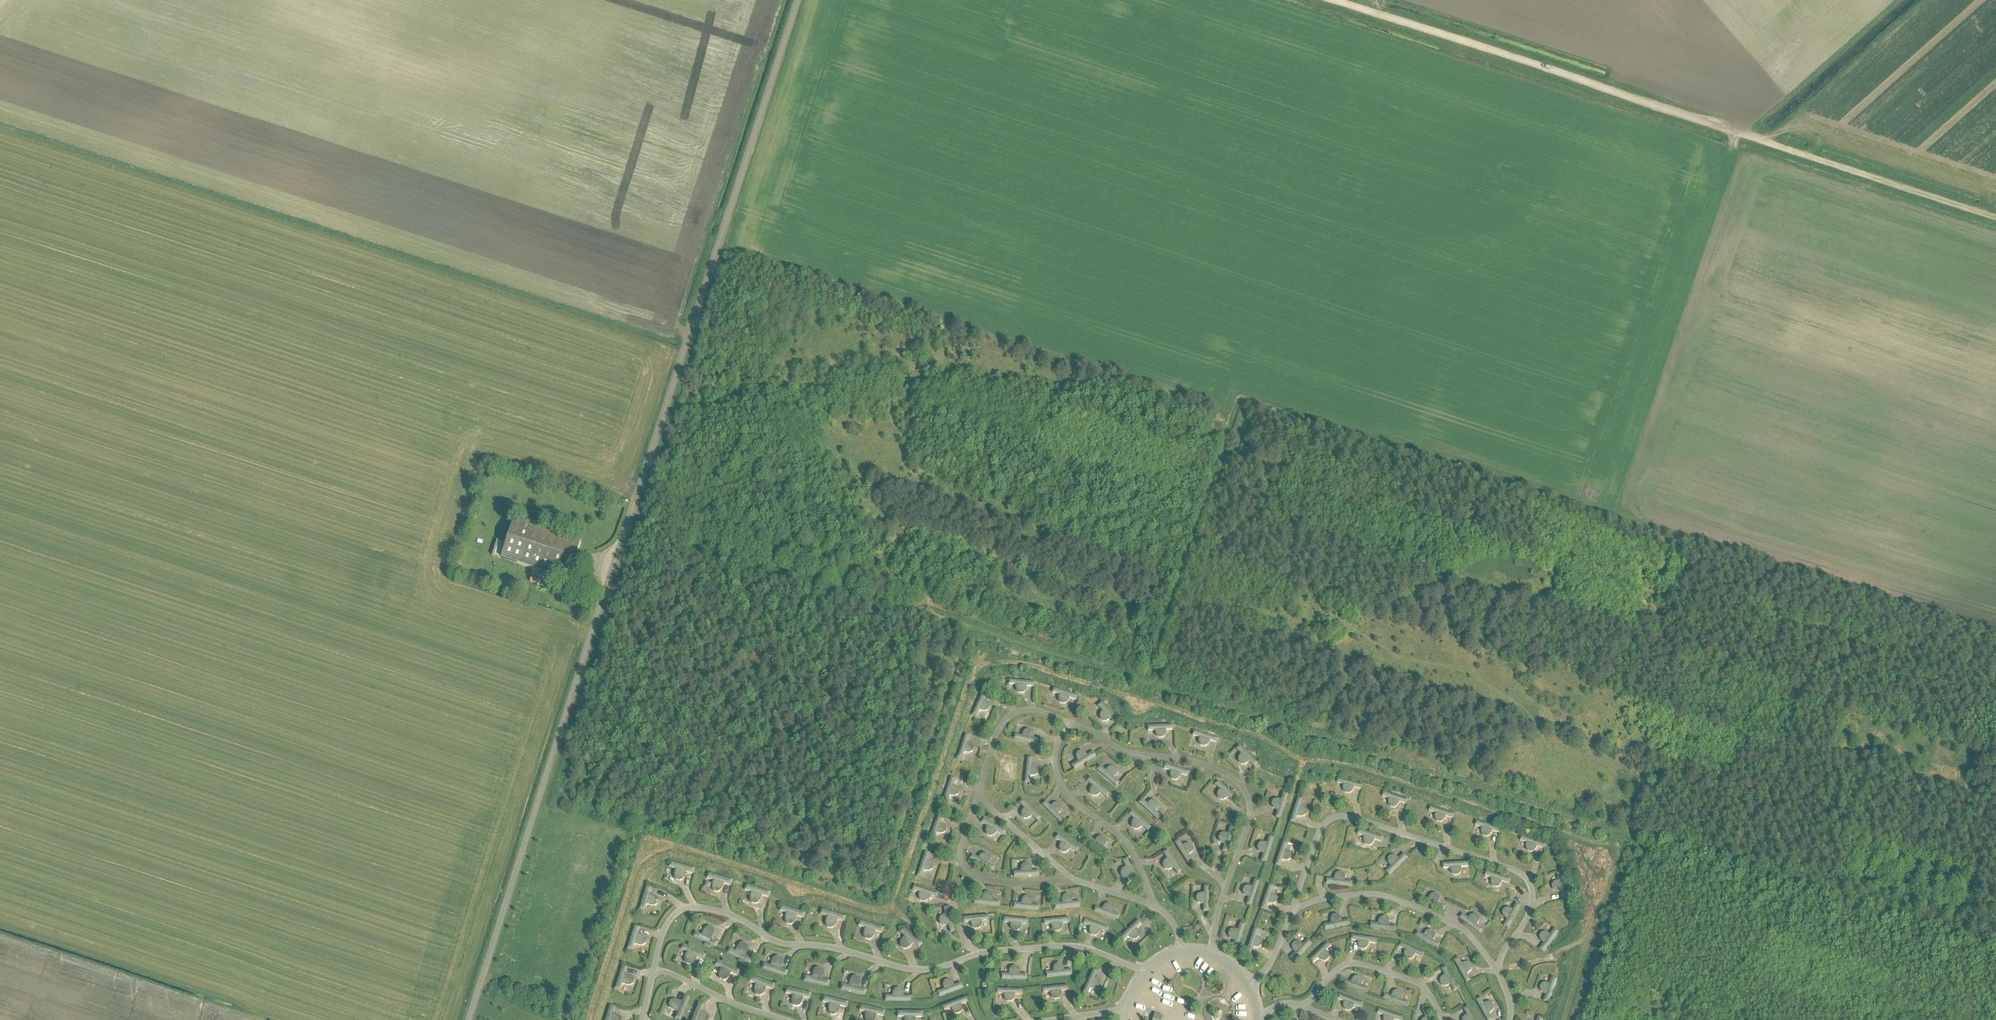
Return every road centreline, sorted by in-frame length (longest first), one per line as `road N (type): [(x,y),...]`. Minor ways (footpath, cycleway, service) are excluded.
road 1 (unclassified): [(467,1019),(797,0)]
road 2 (track): [(1767,144),(1323,0)]
road 3 (track): [(1995,218),(1767,144)]

